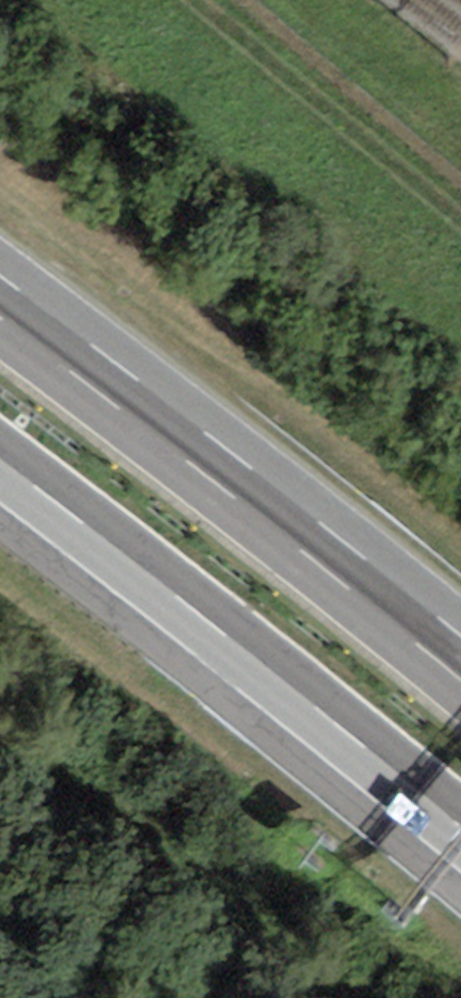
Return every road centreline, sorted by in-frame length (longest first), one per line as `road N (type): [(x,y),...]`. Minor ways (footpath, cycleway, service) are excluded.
road 1 (motorway): [(0,464),(460,832)]
road 2 (motorway): [(460,658),(0,300)]
road 3 (track): [(460,207),(220,0)]

